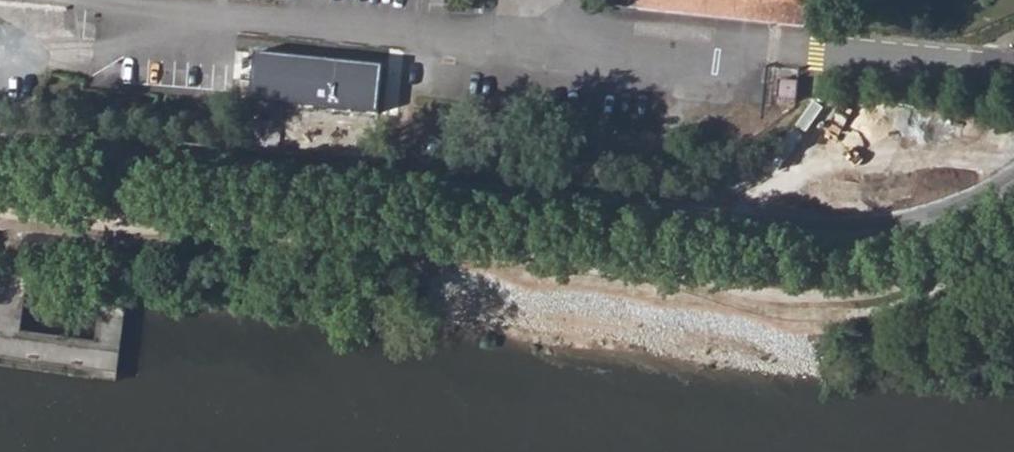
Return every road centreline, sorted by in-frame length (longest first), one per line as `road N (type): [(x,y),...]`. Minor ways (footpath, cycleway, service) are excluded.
road 1 (secondary): [(1013,181),(976,206),(927,222),(768,229),(0,150)]

